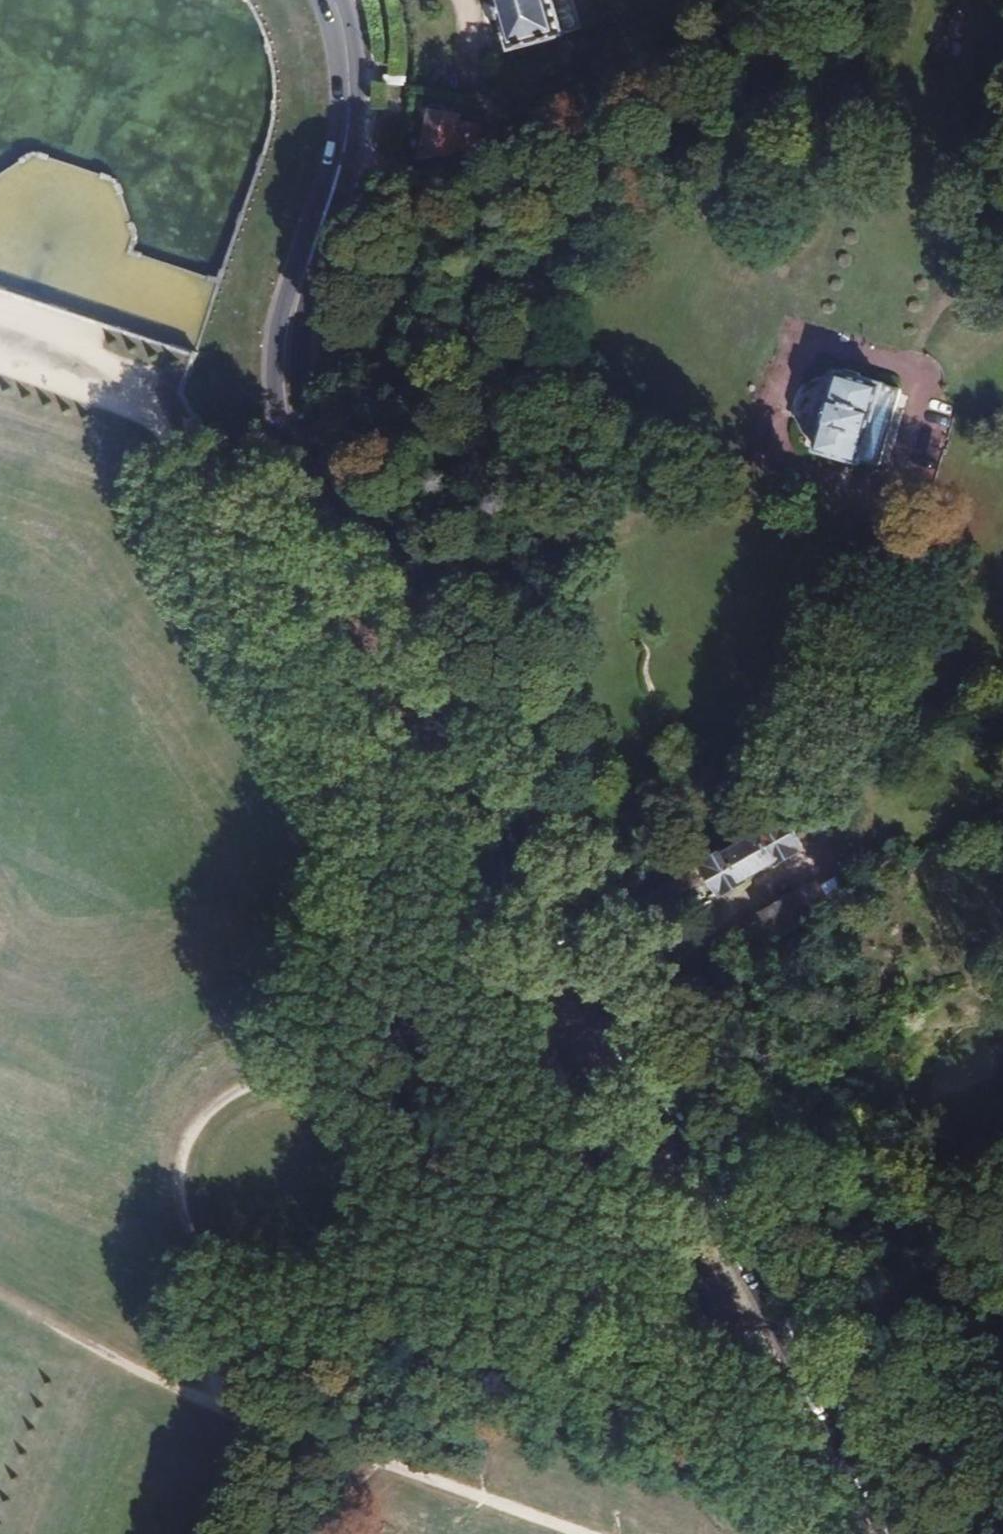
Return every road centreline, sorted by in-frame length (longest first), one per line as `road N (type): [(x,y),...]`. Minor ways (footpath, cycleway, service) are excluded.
road 1 (secondary): [(347,145),(296,318),(294,376),(306,449),(911,1533)]
road 2 (track): [(315,1281),(246,1281),(215,1263),(191,1236),(177,1202),(176,1165),(188,1131),(210,1102),(241,1083),(277,1075),(313,1080),(365,1116),(381,1144),(384,1208),(346,1265)]
road 3 (track): [(579,1533),(204,1400),(246,1281)]
road 4 (residential): [(785,0),(736,36),(430,173),(347,145)]
road 5 (secondary): [(327,0),(344,70),(347,145)]

